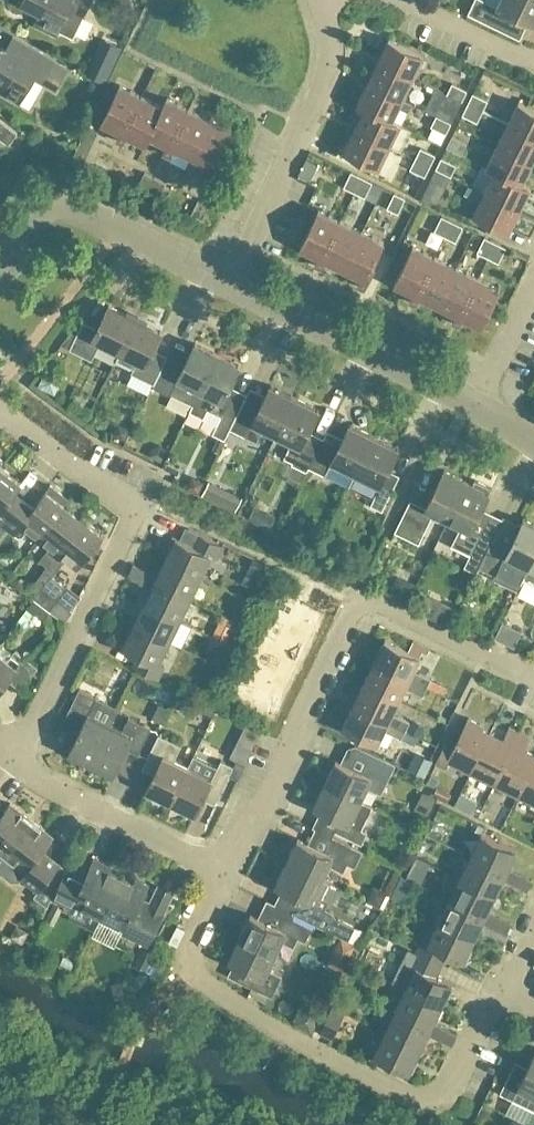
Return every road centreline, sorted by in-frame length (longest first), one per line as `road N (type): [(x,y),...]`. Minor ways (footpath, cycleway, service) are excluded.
road 1 (residential): [(12,768),(131,523),(127,508),(0,416)]
road 2 (residential): [(431,1100),(407,1098),(196,982),(190,959),(229,878)]
road 3 (residential): [(229,878),(357,609)]
road 4 (residential): [(232,283),(325,89),(328,8)]
road 5 (residential): [(478,406),(232,283)]
road 6 (residential): [(232,283),(68,209),(30,222),(0,261)]
road 7 (residential): [(229,878),(12,768)]
road 8 (residential): [(533,675),(386,607),(357,609)]
road 9 (residential): [(533,64),(407,0)]
road 10 (residential): [(478,406),(533,284)]
road 11 (residential): [(431,1100),(450,1089),(496,996)]

